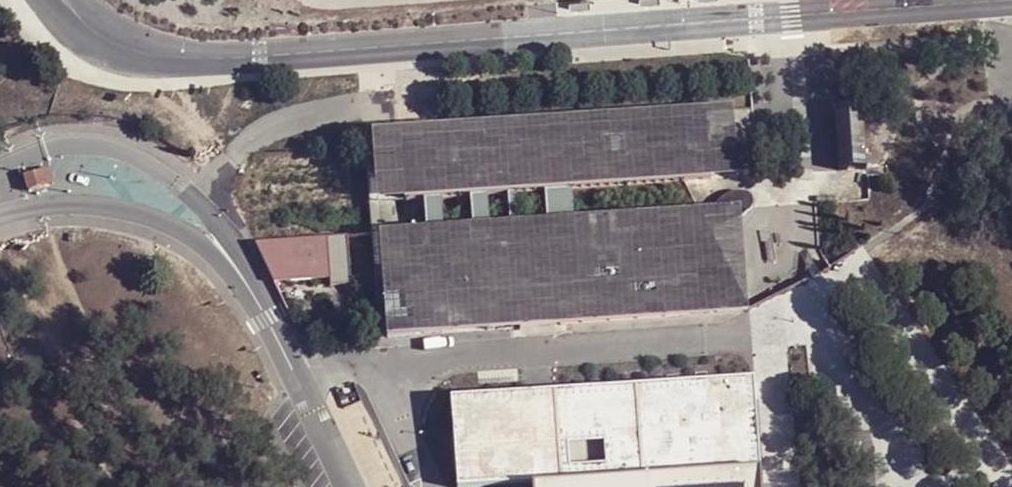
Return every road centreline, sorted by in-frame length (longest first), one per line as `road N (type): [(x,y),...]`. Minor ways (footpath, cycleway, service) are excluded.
road 1 (unclassified): [(228,253),(184,189),(123,151),(55,145),(0,166)]
road 2 (unclassified): [(228,253),(345,486)]
road 3 (unclassified): [(0,219),(80,206),(228,253)]

